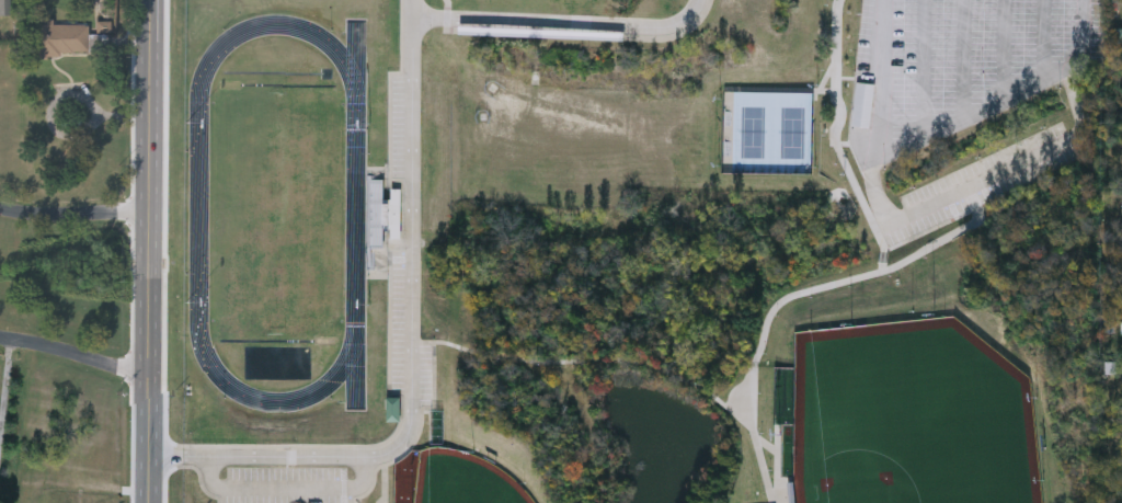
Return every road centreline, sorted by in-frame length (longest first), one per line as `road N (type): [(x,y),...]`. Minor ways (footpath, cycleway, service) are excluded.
road 1 (tertiary): [(155,0),(149,502)]
road 2 (residential): [(0,343),(149,381)]
road 3 (residential): [(152,215),(0,212)]

